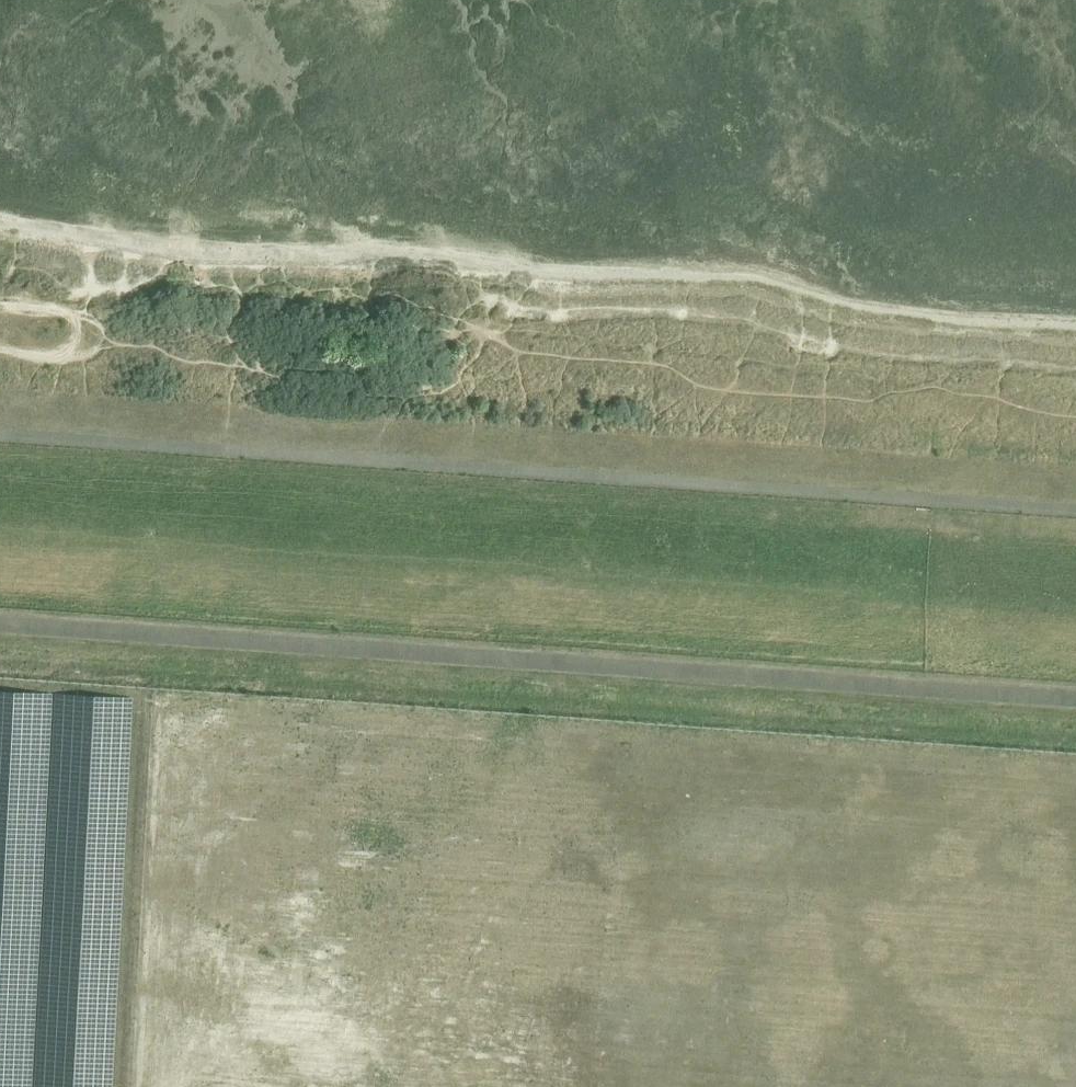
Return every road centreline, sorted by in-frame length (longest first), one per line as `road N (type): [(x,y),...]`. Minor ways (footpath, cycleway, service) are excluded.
road 1 (unclassified): [(1075,699),(0,624)]

